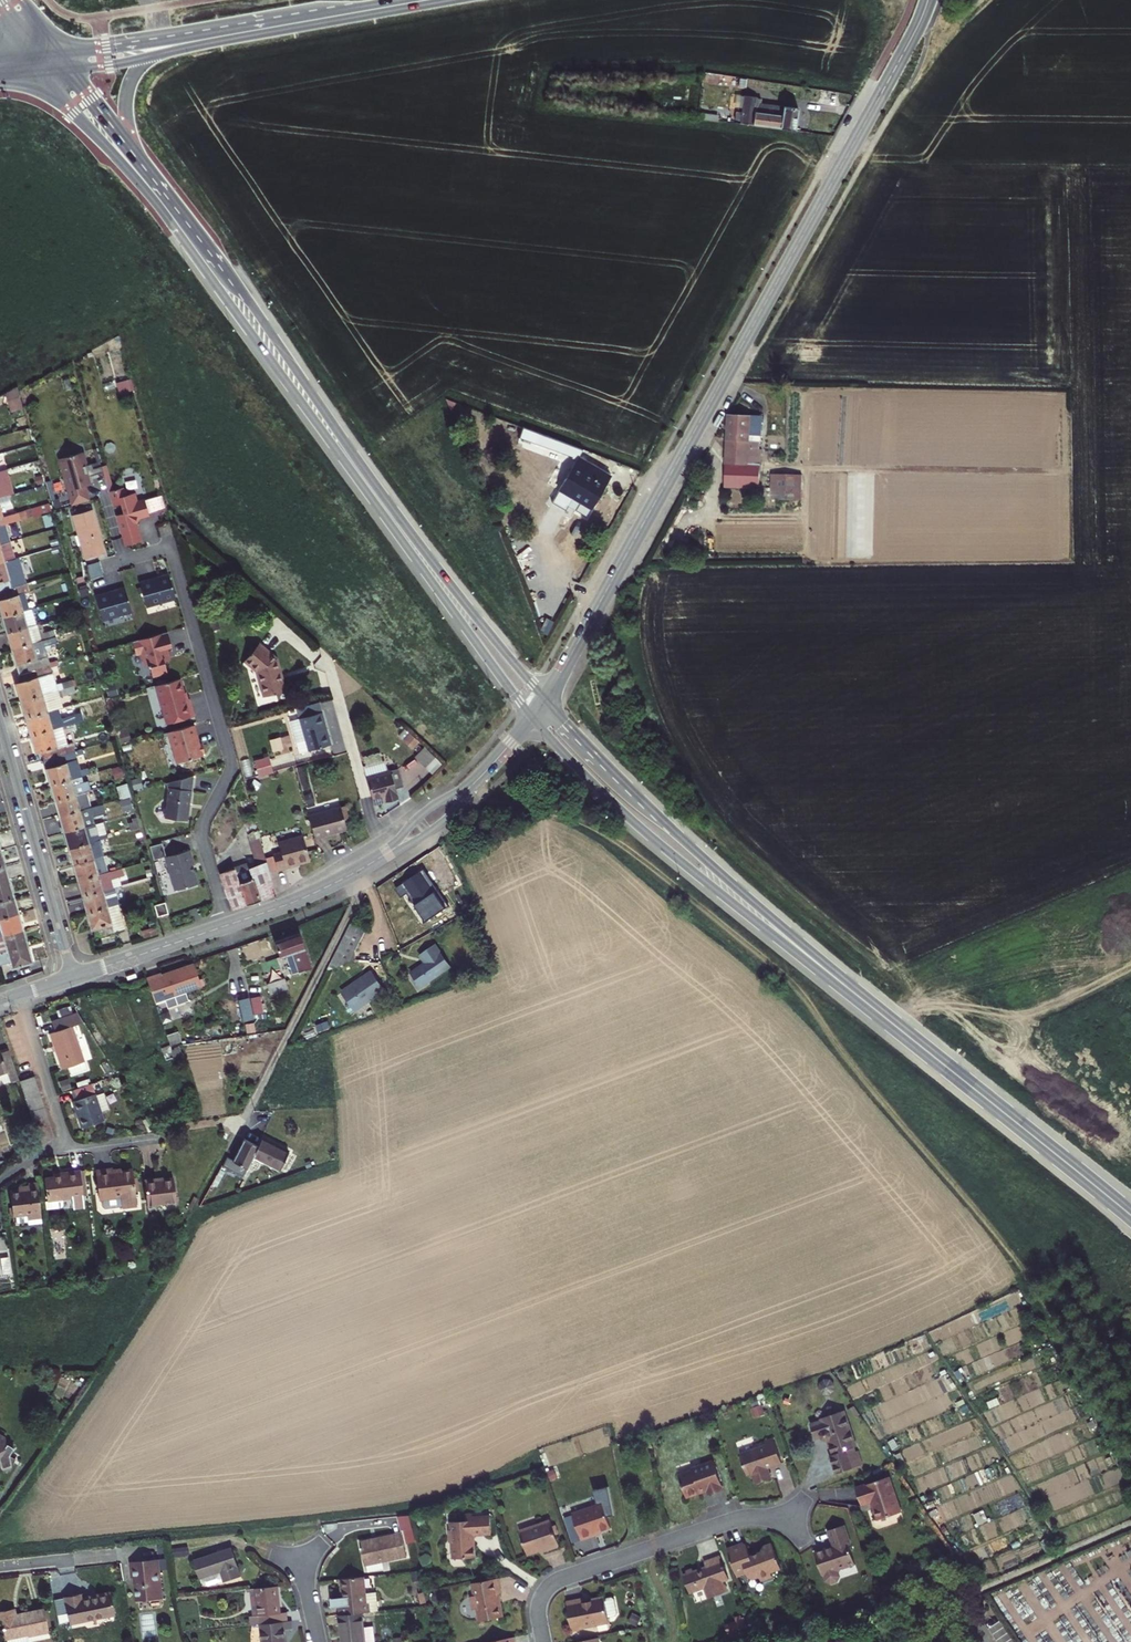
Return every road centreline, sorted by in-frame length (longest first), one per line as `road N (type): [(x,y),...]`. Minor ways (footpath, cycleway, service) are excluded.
road 1 (secondary): [(43,75),(162,209),(532,719)]
road 2 (tertiary): [(929,0),(546,700)]
road 3 (secondary): [(546,700),(438,569),(132,147)]
road 4 (residential): [(229,925),(202,831),(229,777),(231,757),(171,549),(103,569)]
road 5 (secondary): [(871,1008),(669,827),(546,700)]
road 6 (secondary): [(532,719),(650,837),(871,1008)]
road 7 (secondary): [(1130,1216),(871,1008)]
road 8 (residential): [(544,1641),(539,1606),(555,1581),(731,1521),(784,1518)]
road 9 (residential): [(73,978),(0,719)]
road 10 (secondary): [(243,33),(56,47)]
road 11 (secondary): [(427,0),(243,33)]
road 12 (tertiary): [(229,925),(73,978)]
road 13 (tertiary): [(379,858),(229,925)]
road 14 (residential): [(21,995),(66,1140)]
road 15 (tertiary): [(379,858),(438,826),(488,769)]
road 16 (tertiary): [(488,769),(425,812),(379,858)]

